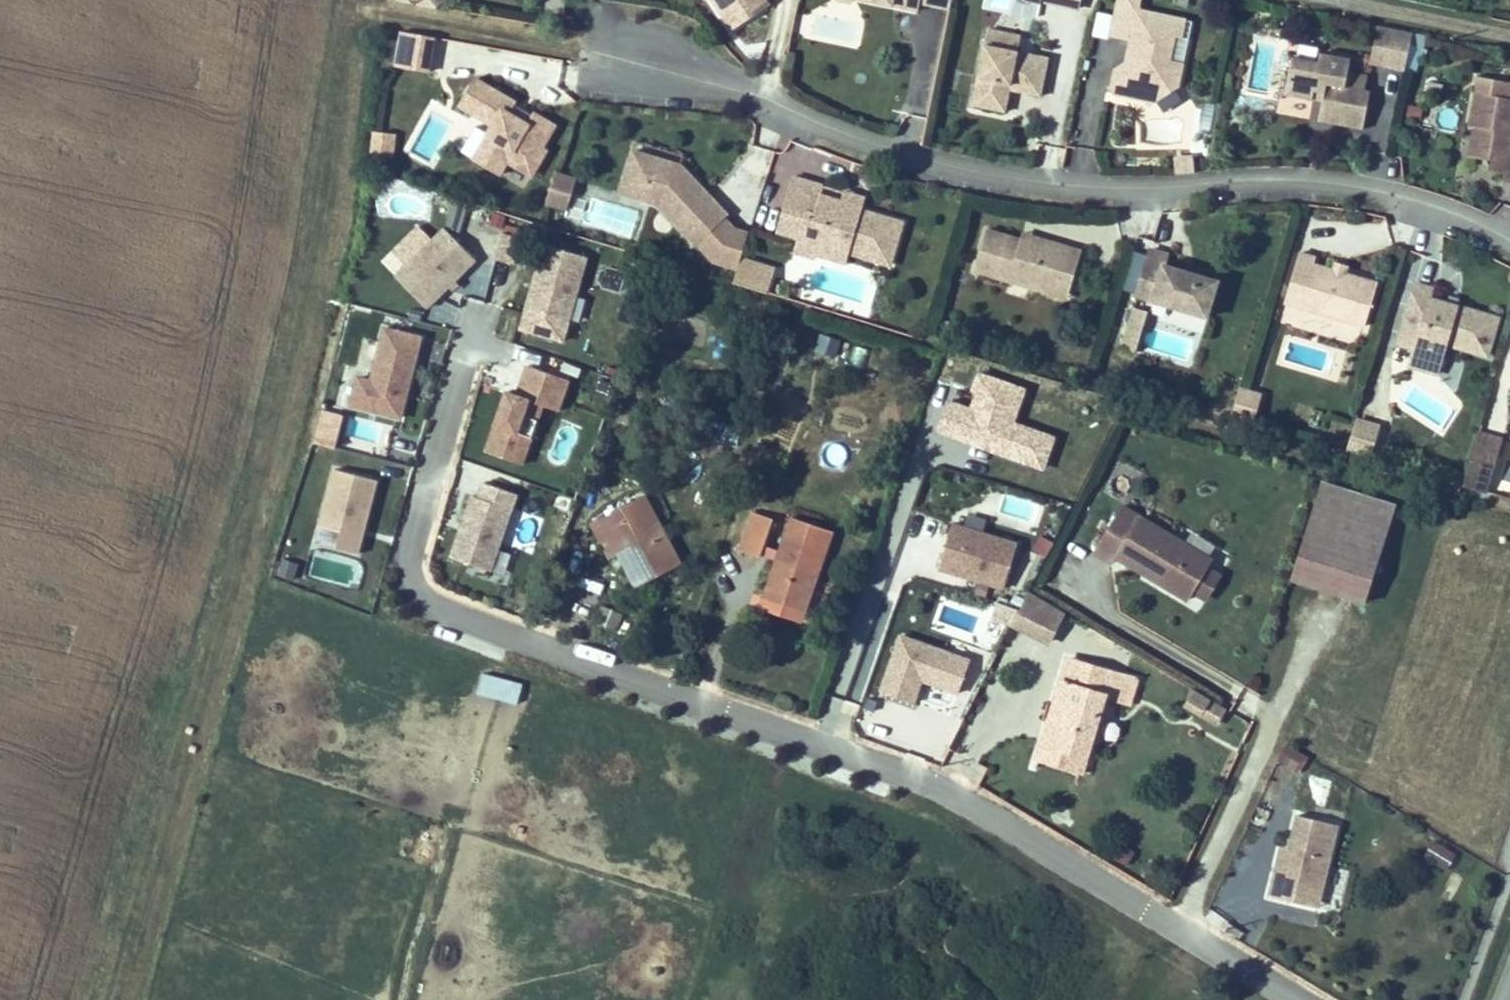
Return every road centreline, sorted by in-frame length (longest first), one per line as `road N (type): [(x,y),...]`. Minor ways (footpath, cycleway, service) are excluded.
road 1 (residential): [(1297,999),(1051,847),(888,767),(435,610),(409,568),(479,326)]
road 2 (residential): [(1509,242),(1380,191),(1321,181),(1090,188),(951,166),(641,62)]

